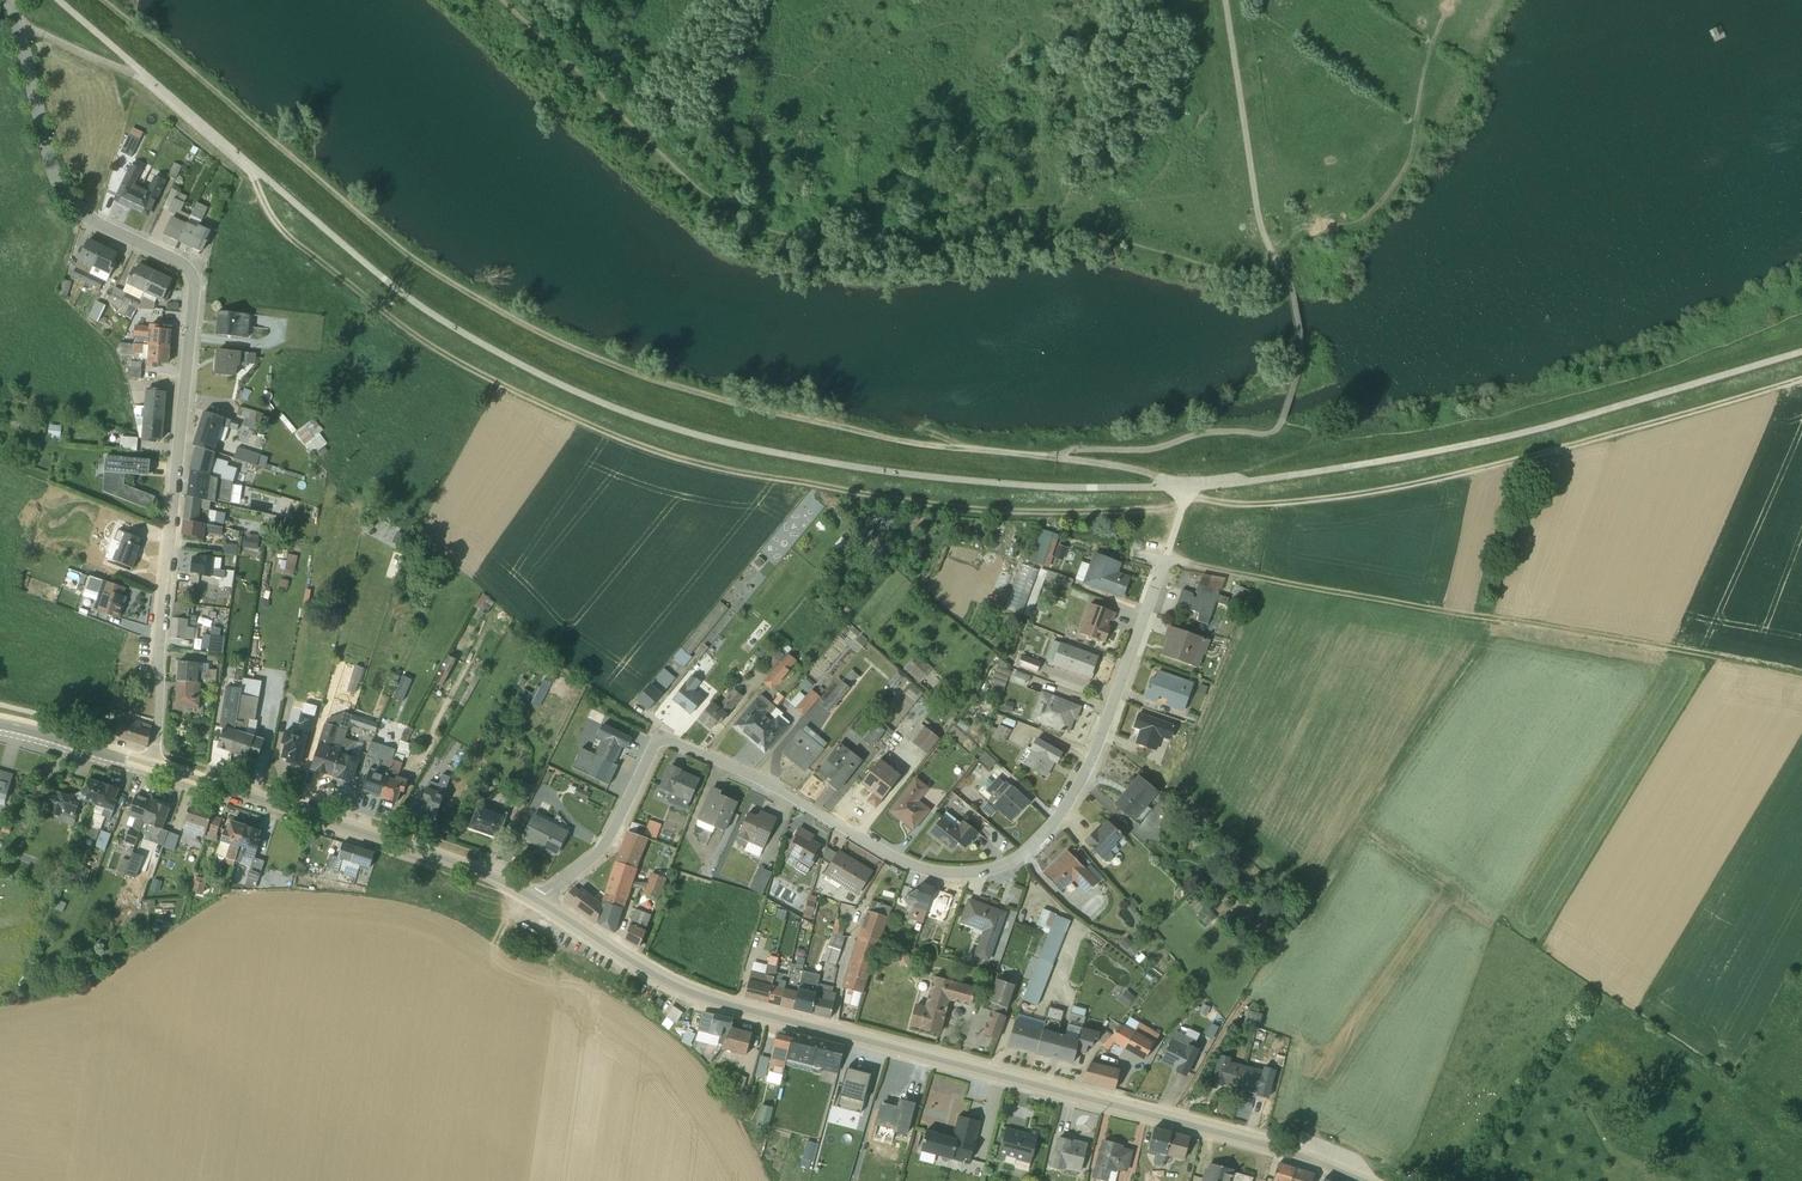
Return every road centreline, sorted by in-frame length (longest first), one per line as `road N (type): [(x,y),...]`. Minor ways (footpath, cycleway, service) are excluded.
road 1 (track): [(251,166),(271,215),(294,243),(412,333),(550,408),(670,456),(756,478),(951,508),(1110,514),(1170,509),(1189,499),(1262,505),(1386,491),(1801,380)]
road 2 (residential): [(537,900),(610,836),(661,740),(764,780),(904,863),(956,875),(1013,861),(1045,833),(1095,752),(1165,559)]
road 3 (residential): [(154,766),(196,293),(186,268),(104,228),(64,192),(10,0)]
road 4 (secondary): [(537,900),(709,999),(1322,1164)]
road 5 (track): [(1801,675),(1165,559)]
road 6 (secondary): [(154,766),(442,857),(537,900)]
road 7 (track): [(1187,488),(1342,441)]
road 8 (secondary): [(0,721),(154,766)]
road 9 (track): [(20,30),(150,78)]

